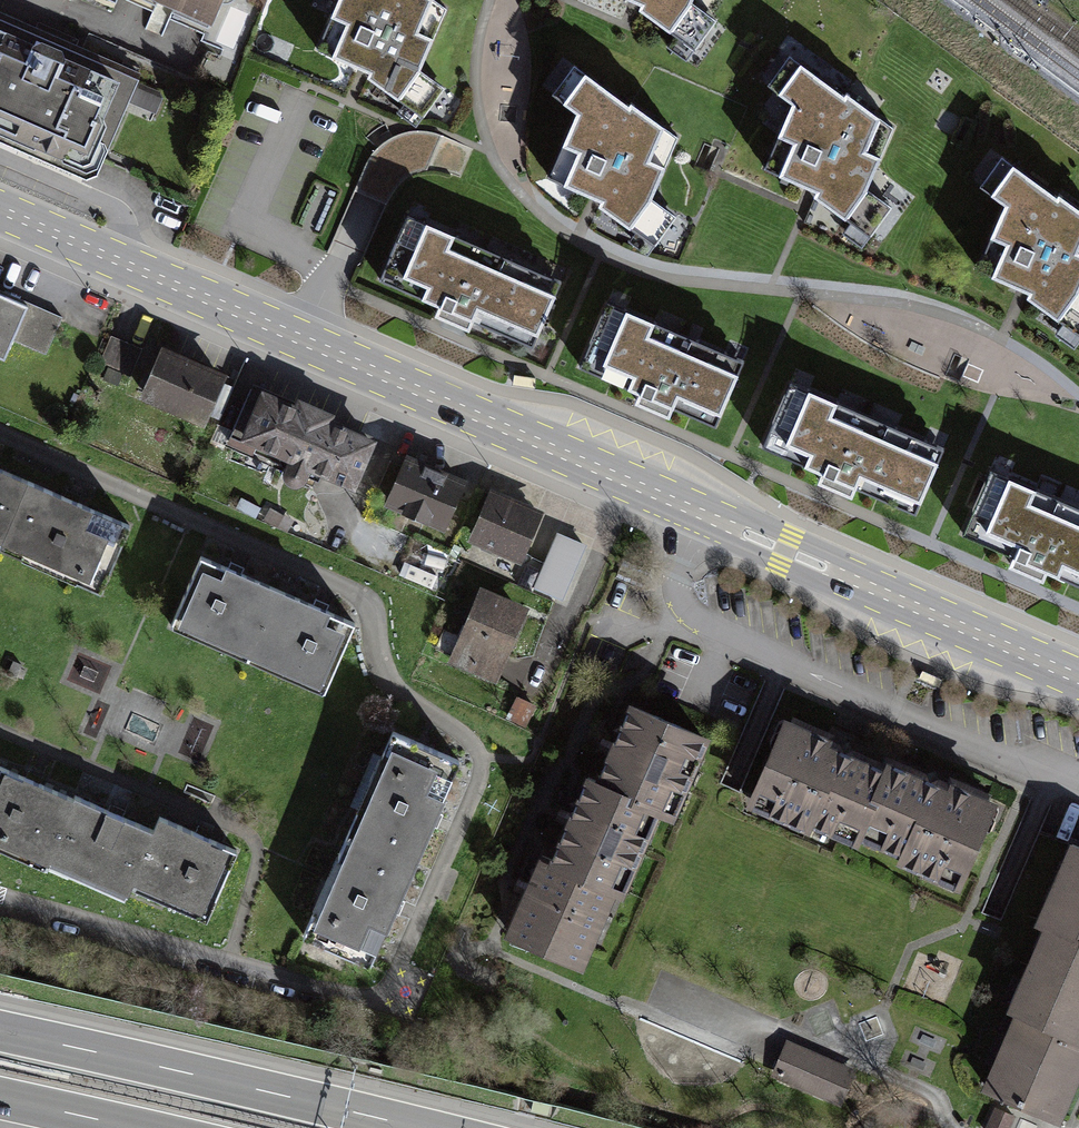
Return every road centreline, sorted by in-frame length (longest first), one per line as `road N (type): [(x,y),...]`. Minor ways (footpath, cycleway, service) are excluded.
road 1 (primary): [(1078,677),(0,209)]
road 2 (residential): [(386,1007),(479,783),(481,757),(380,669),(374,611),(351,591),(0,433)]
road 3 (motorway): [(424,1127),(0,1029)]
road 4 (residential): [(0,899),(386,1007)]
road 5 (residential): [(42,0),(183,62)]
road 6 (motorway): [(0,1100),(129,1127)]

